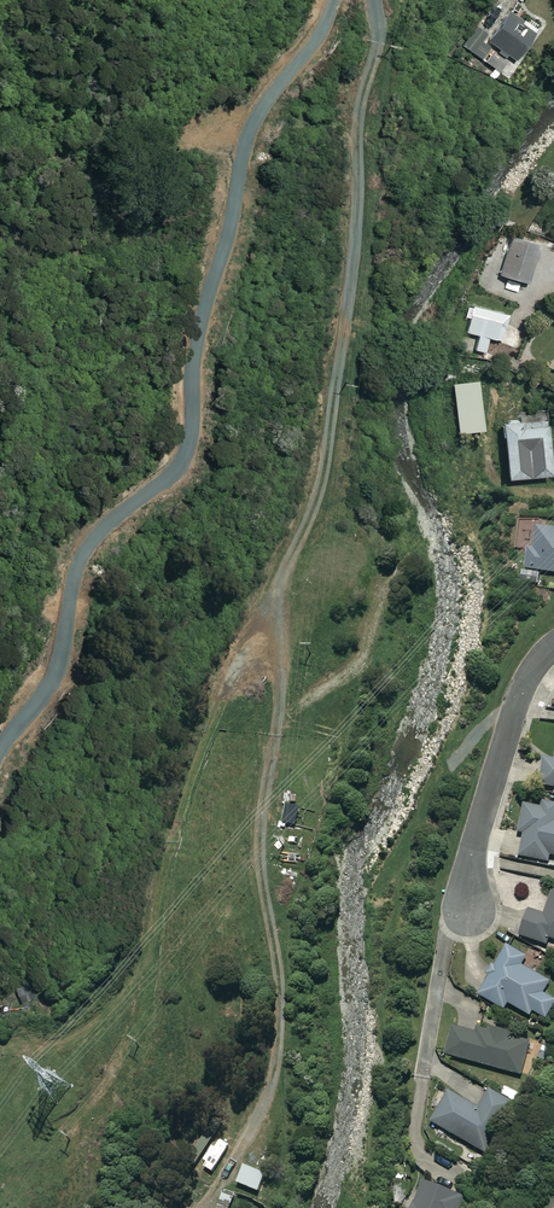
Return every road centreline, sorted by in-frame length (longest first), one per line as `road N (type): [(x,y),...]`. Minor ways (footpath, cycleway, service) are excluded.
road 1 (track): [(376,0),(358,103),(355,213),(322,483),(204,730),(118,998),(84,1029),(0,1069)]
road 2 (track): [(340,0),(239,152),(236,225),(185,458),(85,550),(75,601),(0,769)]
road 3 (residential): [(470,910),(469,868),(506,735),(532,672),(553,645)]

